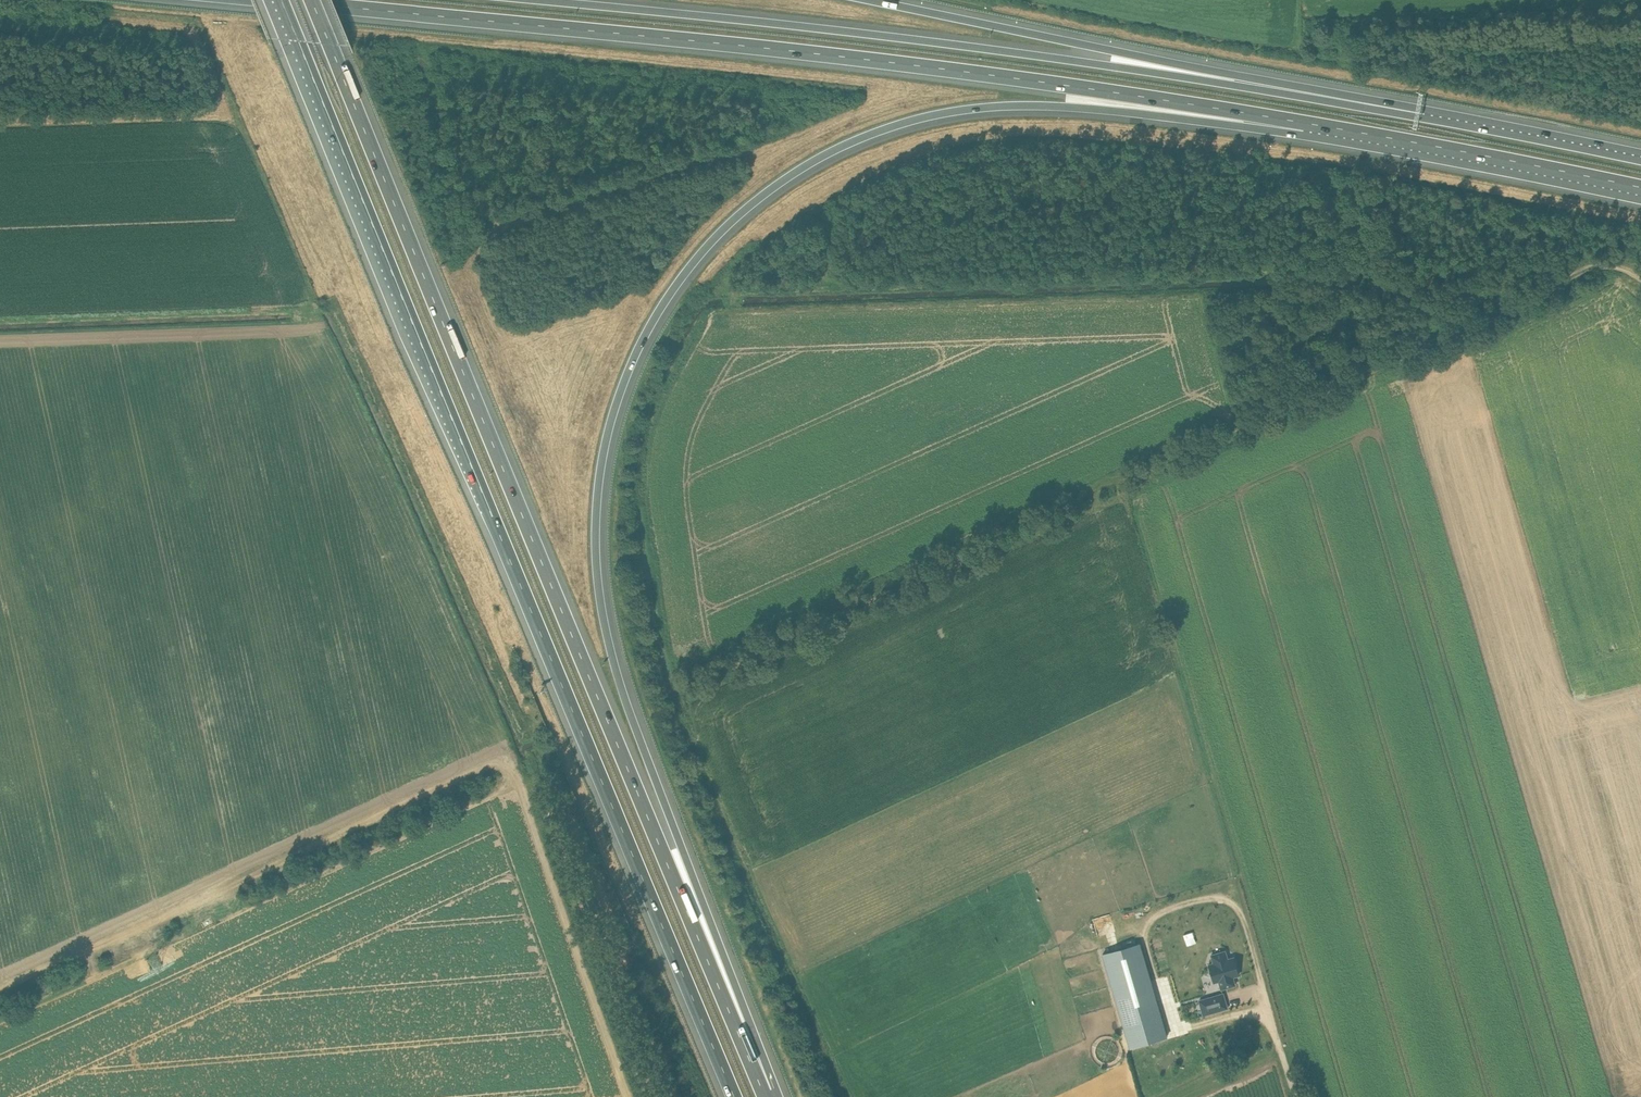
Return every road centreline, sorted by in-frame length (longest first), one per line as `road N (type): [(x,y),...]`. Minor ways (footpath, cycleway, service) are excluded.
road 1 (motorway): [(765,1094),(606,615),(602,474),(624,387),(658,317),(701,257),(763,197),(905,123),(987,107),(1064,107),(1307,122)]
road 2 (motorway): [(282,0),(733,1096)]
road 3 (motorway): [(765,1094),(312,0)]
road 4 (motorway): [(275,0),(768,48),(1307,122)]
road 5 (motorway): [(1425,113),(1033,55),(533,0)]
road 6 (motorway): [(1425,113),(868,0)]
road 7 (track): [(485,770),(0,993)]
road 8 (motorway): [(1307,122),(1640,187)]
road 9 (motorway): [(1640,158),(1425,113)]
road 10 (track): [(1503,308),(1589,269),(1614,267),(1640,282)]

